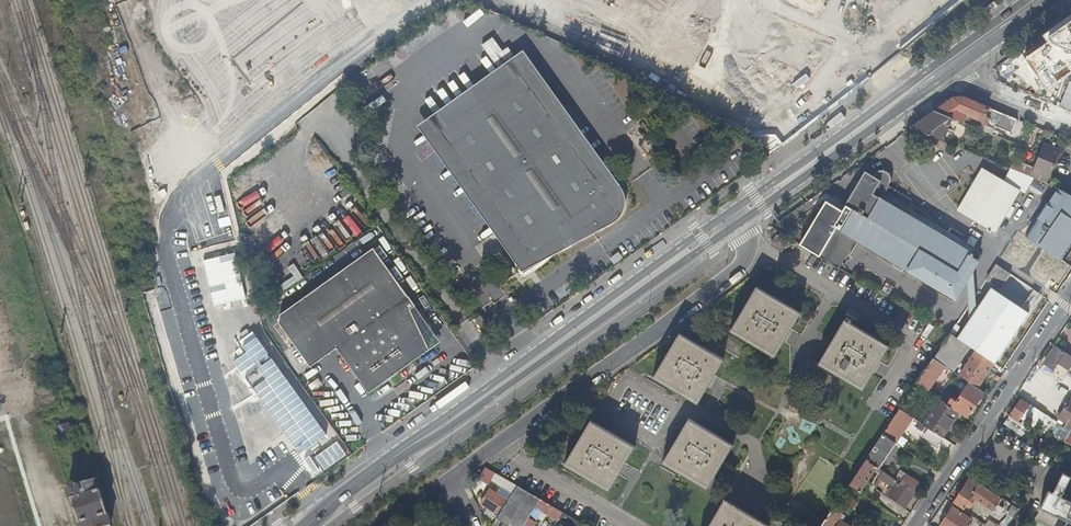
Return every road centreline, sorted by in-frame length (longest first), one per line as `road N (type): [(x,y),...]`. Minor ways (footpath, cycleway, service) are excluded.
road 1 (primary): [(738,216),(303,525)]
road 2 (residential): [(738,216),(750,240),(745,264),(448,481)]
road 3 (residential): [(915,525),(1070,291)]
road 4 (primary): [(1023,0),(877,105),(827,153)]
road 5 (primary): [(827,153),(947,72)]
road 6 (residential): [(947,72),(1070,126)]
road 7 (primary): [(947,72),(1055,0)]

